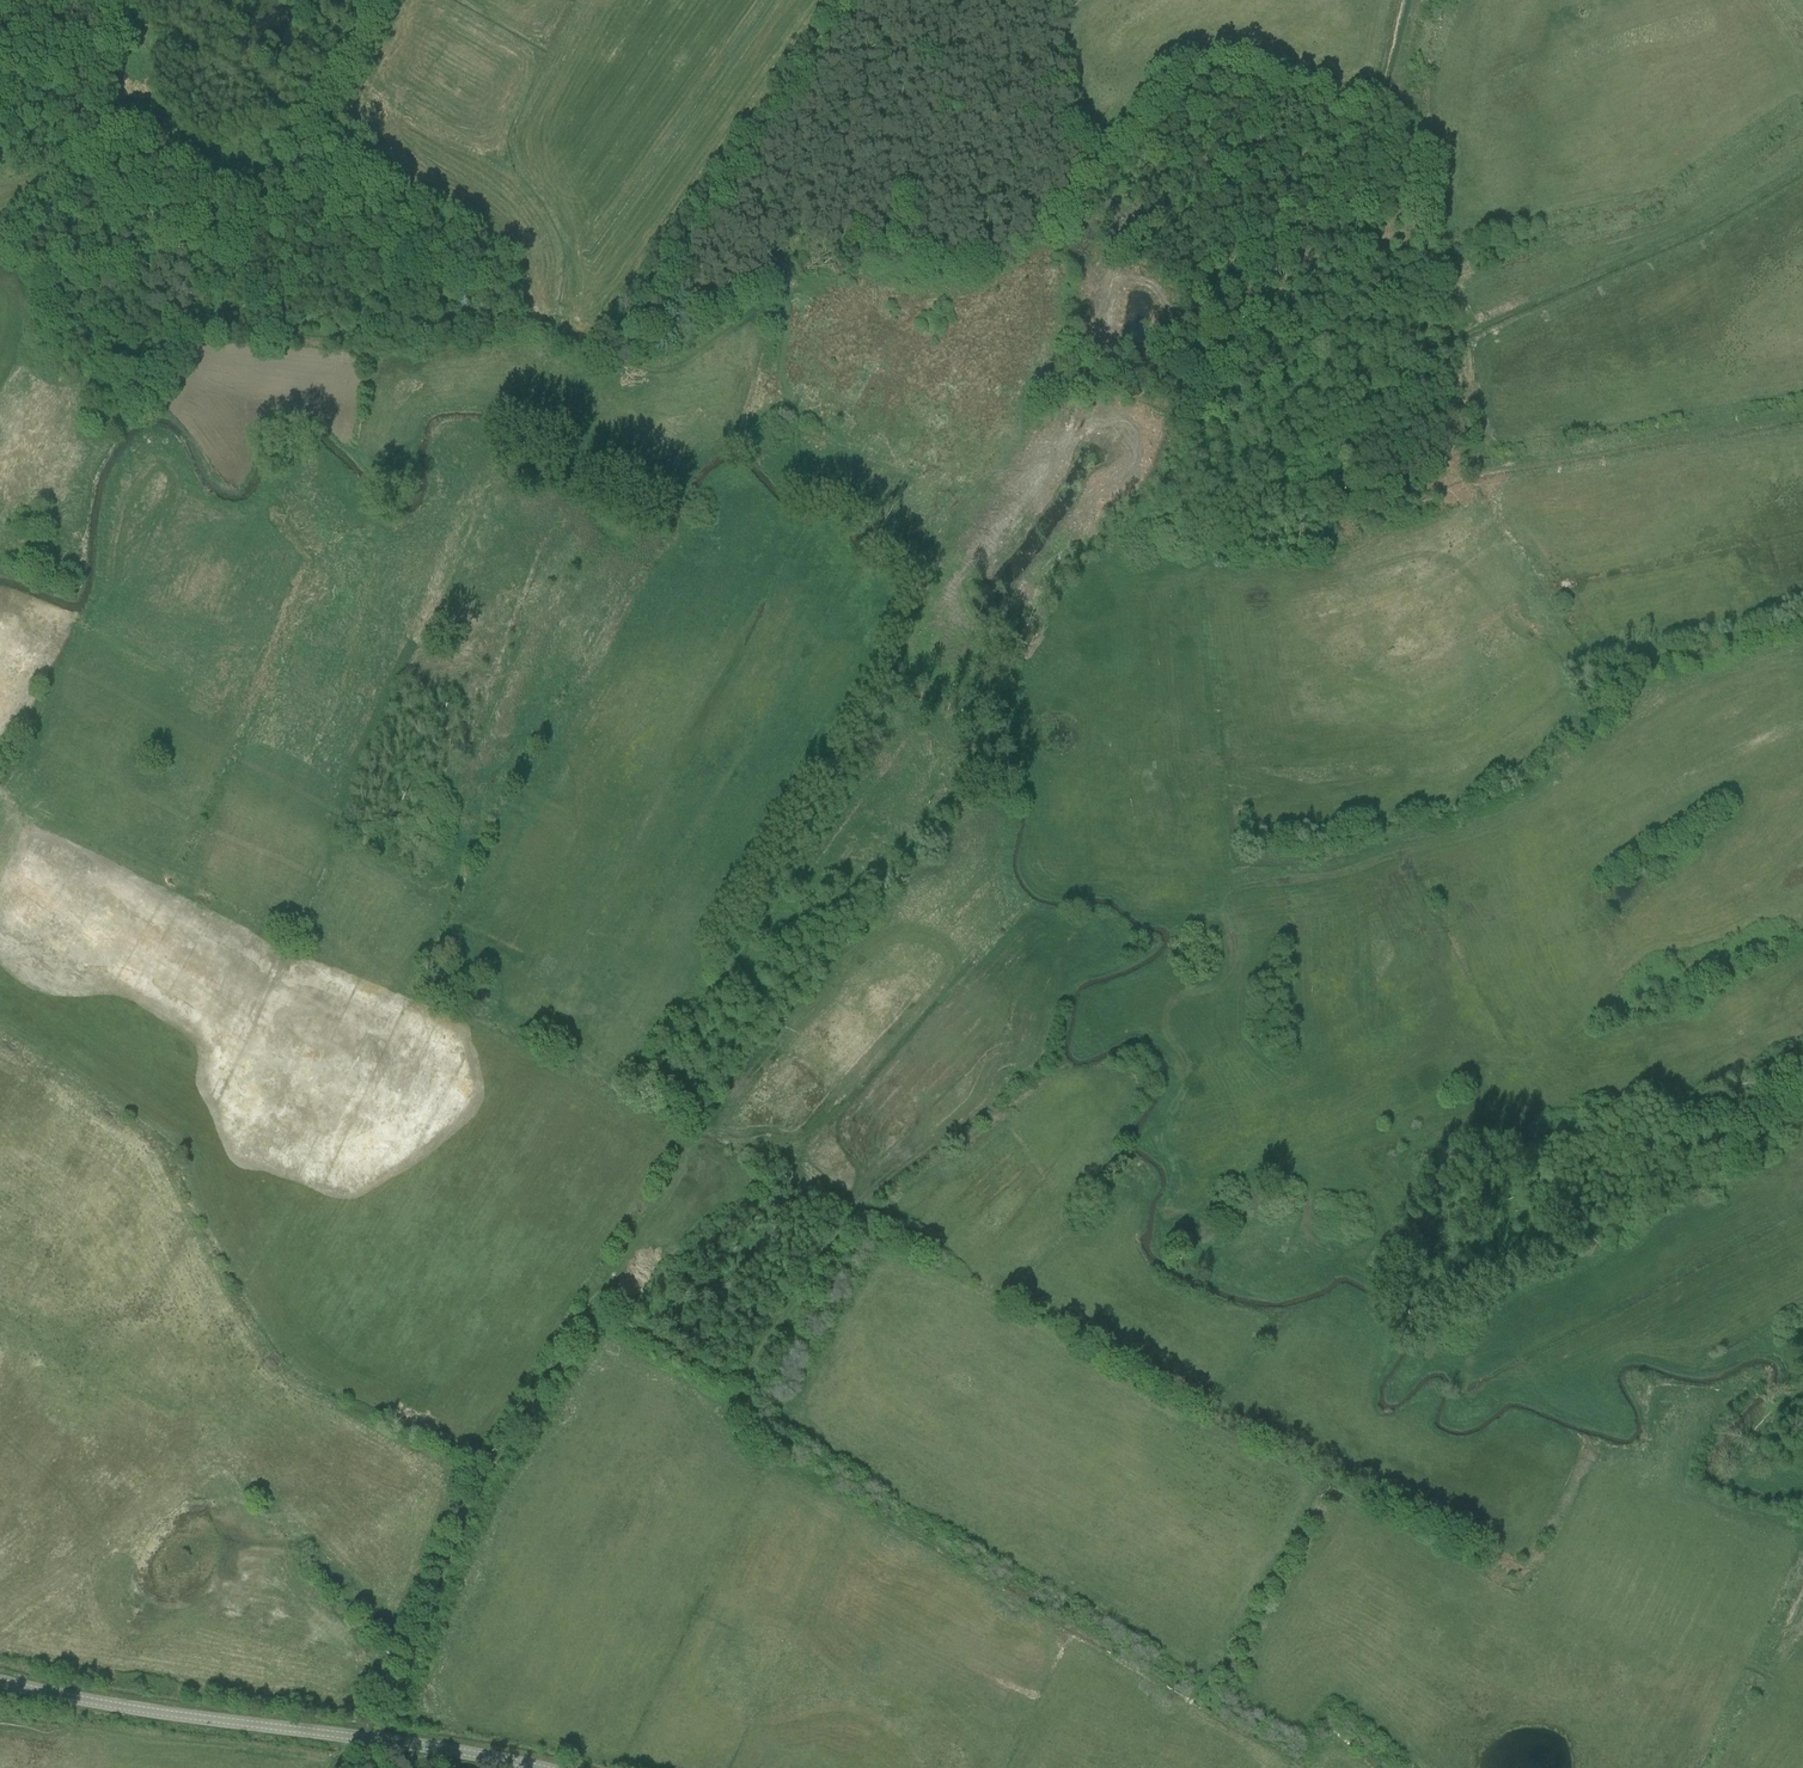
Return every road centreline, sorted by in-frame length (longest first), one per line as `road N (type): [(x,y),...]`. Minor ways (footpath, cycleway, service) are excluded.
road 1 (tertiary): [(0,1681),(539,1767)]
road 2 (track): [(856,0),(607,355)]

